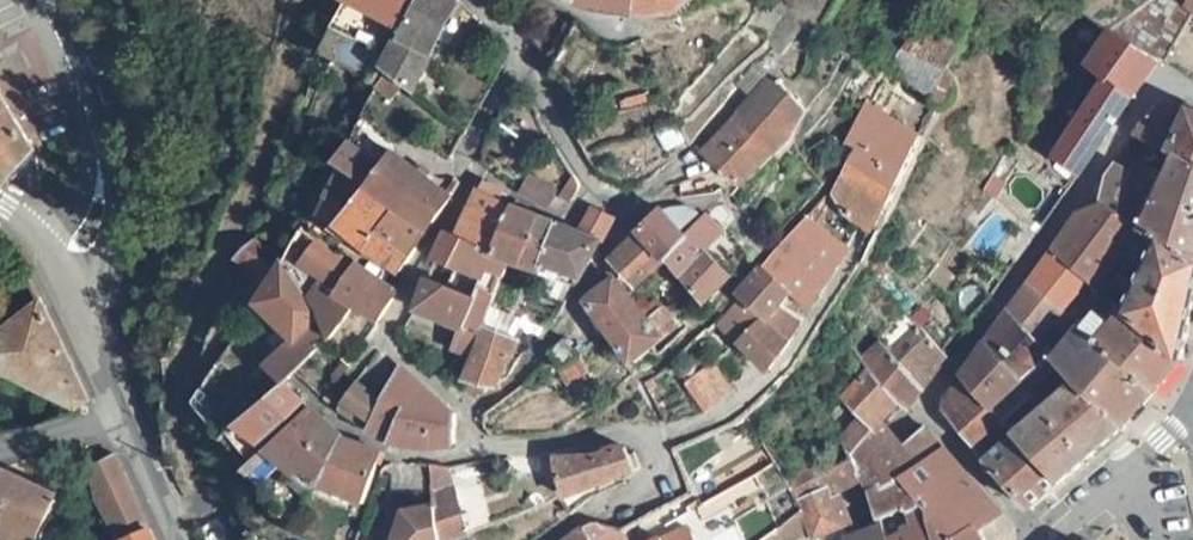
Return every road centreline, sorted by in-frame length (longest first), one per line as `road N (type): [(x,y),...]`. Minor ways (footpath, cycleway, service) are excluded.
road 1 (residential): [(522,53),(461,165),(467,188),(388,336),(465,414),(467,460)]
road 2 (residential): [(641,438),(686,435),(741,410),(797,355),(859,236)]
road 3 (unclassified): [(65,281),(102,181),(92,124),(31,0)]
road 4 (residential): [(1027,539),(924,416),(988,322)]
road 5 (track): [(320,0),(278,130),(223,256)]
road 6 (residential): [(1192,400),(1161,441),(1039,539)]
road 7 (residential): [(522,53),(592,180),(624,196)]
road 8 (residential): [(467,460),(641,438)]
road 9 (residential): [(315,411),(361,449),(431,466),(467,460)]
road 10 (residential): [(641,438),(658,479),(561,539)]
road 11 (tertiary): [(118,415),(65,281)]
road 12 (tertiary): [(173,539),(118,415)]
road 13 (residential): [(118,415),(0,456)]

